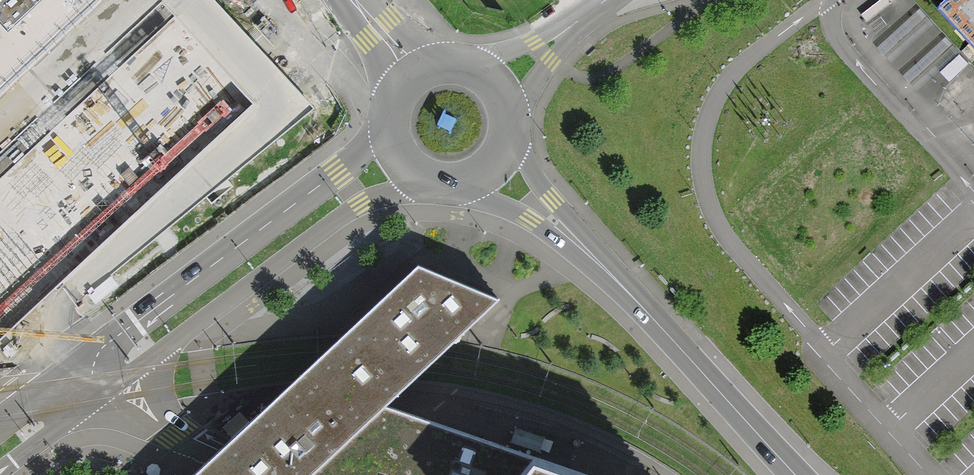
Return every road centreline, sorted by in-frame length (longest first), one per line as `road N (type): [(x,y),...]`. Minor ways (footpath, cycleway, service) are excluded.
road 1 (tertiary): [(102,399),(362,204),(426,179)]
road 2 (tertiary): [(385,130),(340,174),(117,339)]
road 3 (unclassified): [(794,474),(610,275)]
road 4 (unclassified): [(443,182),(526,219),(610,275)]
road 5 (unclassified): [(610,275),(503,134)]
road 6 (tertiary): [(117,339),(0,425)]
road 7 (tertiary): [(504,123),(578,21)]
road 8 (tertiary): [(1,474),(102,399)]

